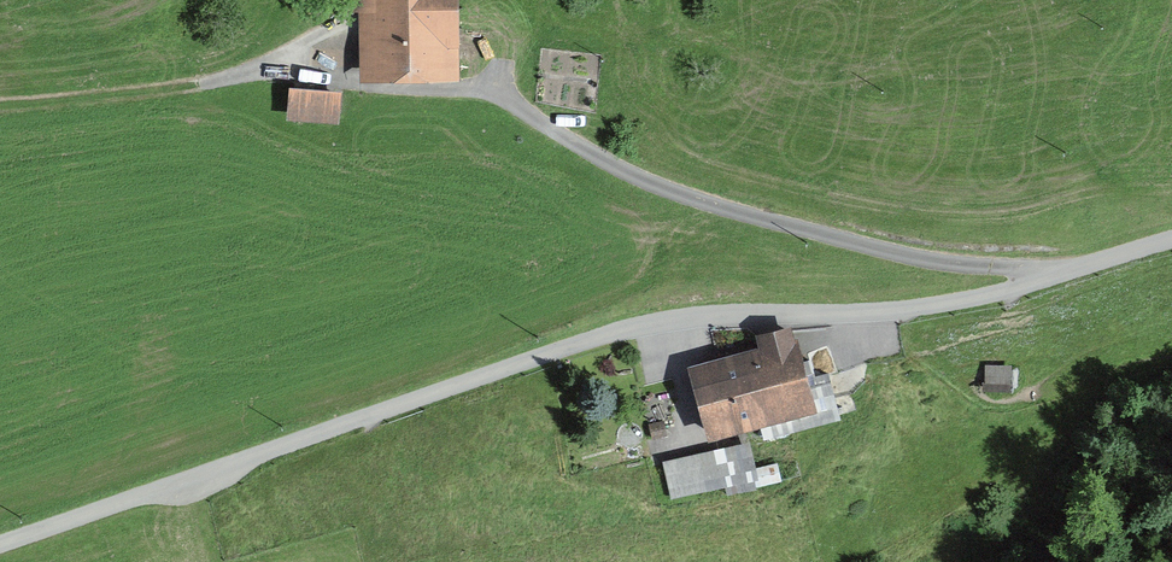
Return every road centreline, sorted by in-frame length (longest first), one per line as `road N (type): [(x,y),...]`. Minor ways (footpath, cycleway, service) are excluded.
road 1 (unclassified): [(0,546),(644,327),(912,311),(1067,273)]
road 2 (unclassified): [(205,83),(285,73),(473,91),(637,176),(745,214),(934,261),(1067,273)]
road 3 (track): [(0,110),(205,83)]

